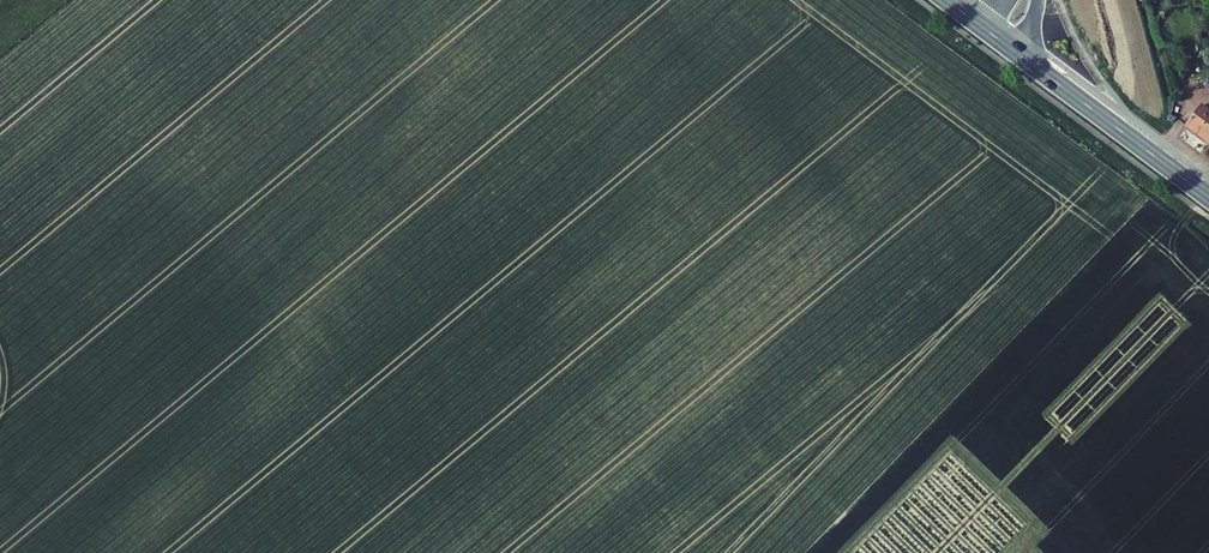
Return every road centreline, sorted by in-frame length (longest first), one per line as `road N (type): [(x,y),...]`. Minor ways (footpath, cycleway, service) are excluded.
road 1 (primary): [(1015,50),(1208,196)]

